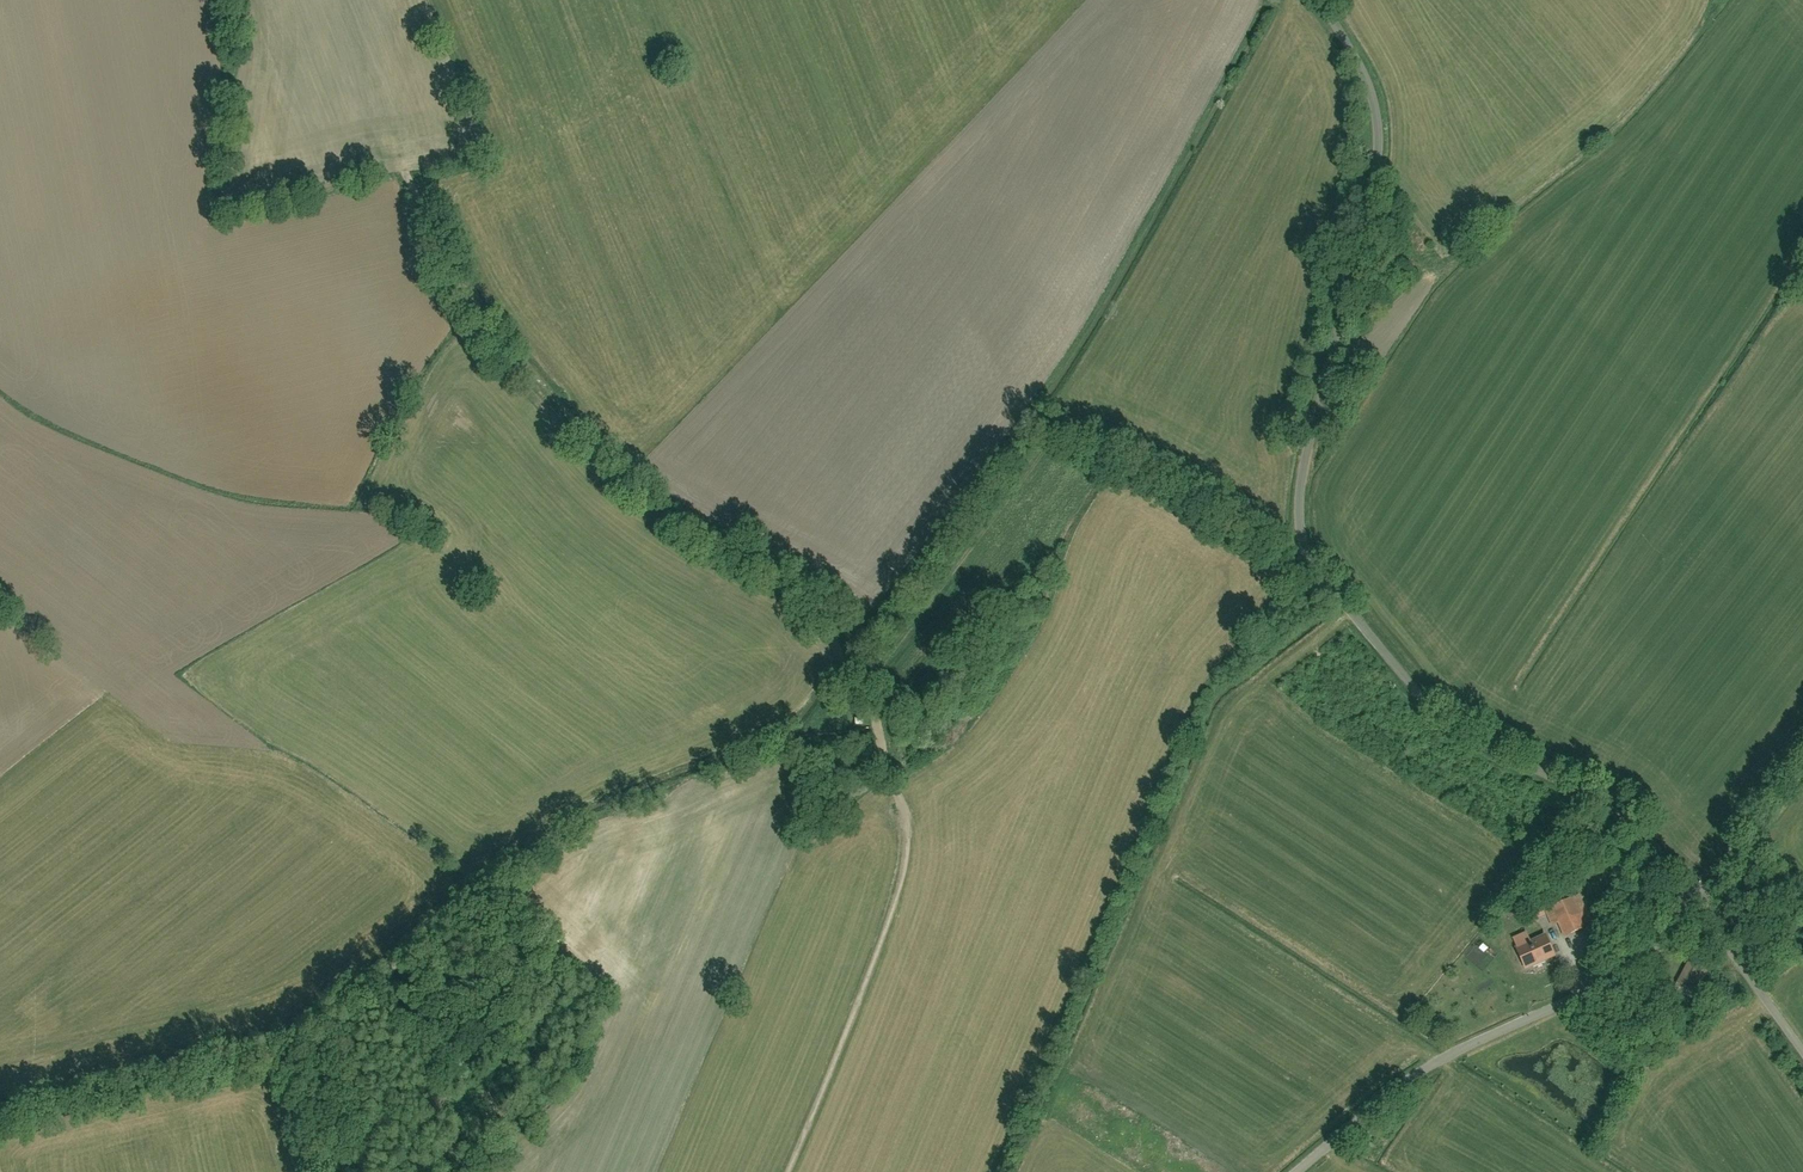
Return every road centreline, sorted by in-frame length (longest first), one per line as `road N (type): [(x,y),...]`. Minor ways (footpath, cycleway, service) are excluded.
road 1 (unclassified): [(1698,905),(1637,828),(1434,709),(1305,548),(1299,490),(1379,138),(1366,77),(1322,0)]
road 2 (unclassified): [(1300,1171),(1431,1063),(1627,972),(1698,905)]
road 3 (unclassified): [(1802,1051),(1698,905)]
road 4 (unclassified): [(1698,905),(1802,768)]

